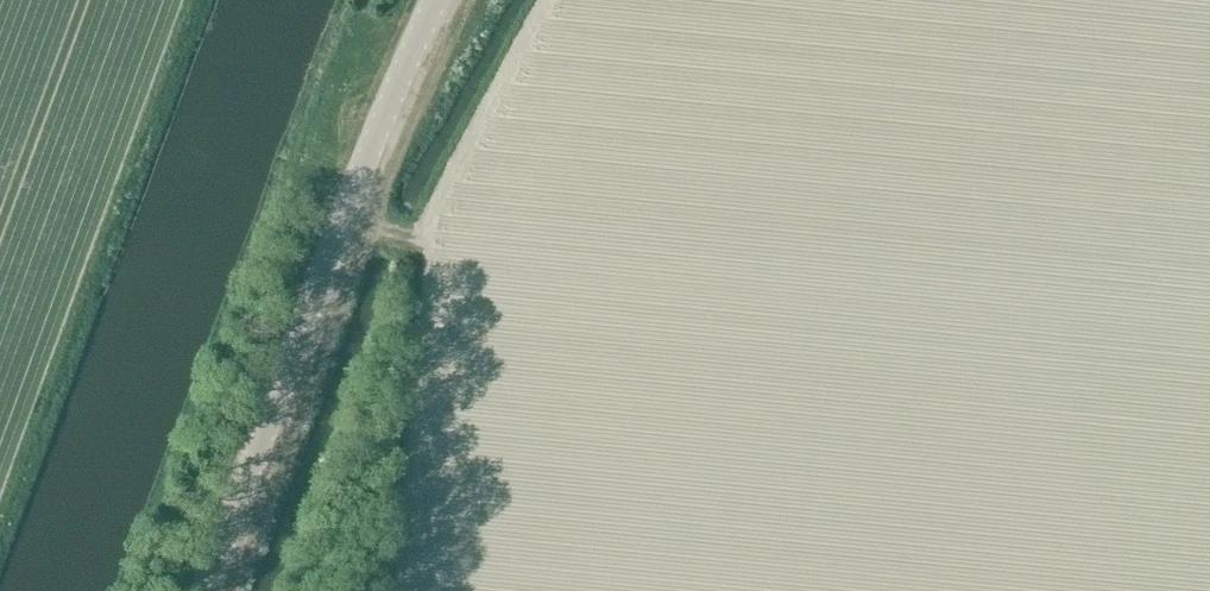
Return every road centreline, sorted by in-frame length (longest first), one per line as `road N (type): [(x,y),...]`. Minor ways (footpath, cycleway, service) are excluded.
road 1 (unclassified): [(202,590),(347,205),(444,0)]

